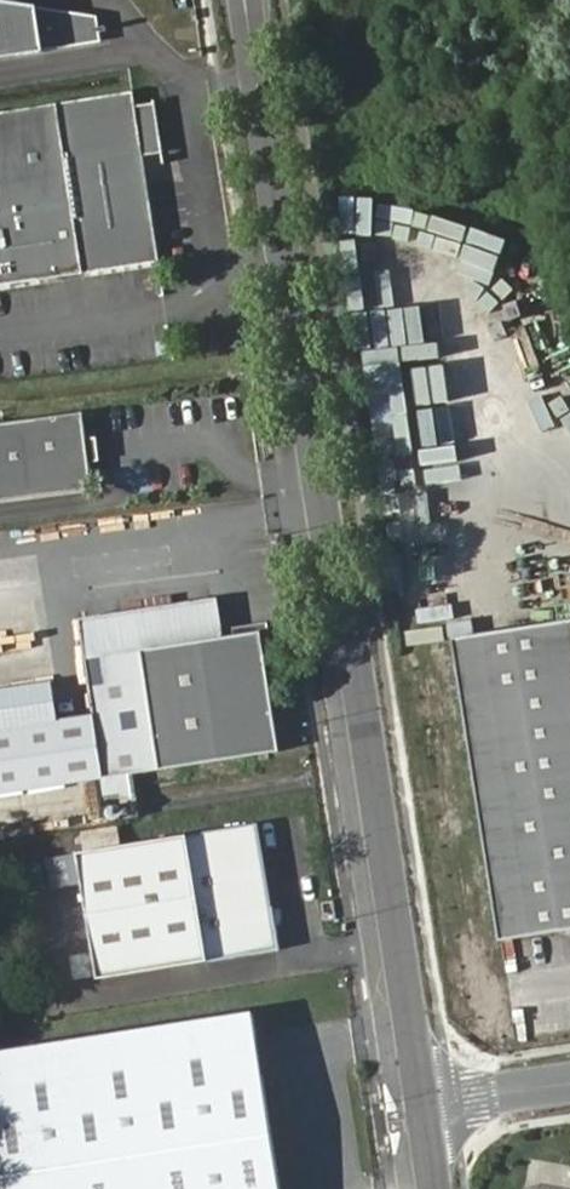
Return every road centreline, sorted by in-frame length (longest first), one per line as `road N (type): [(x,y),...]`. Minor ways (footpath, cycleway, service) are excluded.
road 1 (tertiary): [(424,1113),(247,0)]
road 2 (residential): [(424,1113),(569,1086)]

